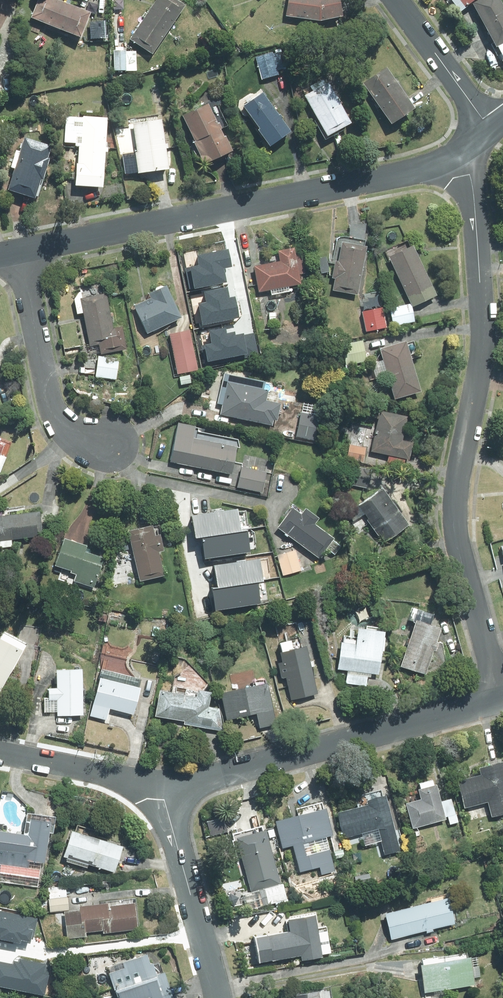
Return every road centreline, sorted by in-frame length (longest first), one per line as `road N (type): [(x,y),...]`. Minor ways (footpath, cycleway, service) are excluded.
road 1 (residential): [(460,156),(482,358),(456,520),(499,701)]
road 2 (residential): [(20,251),(404,176),(460,156)]
road 3 (residential): [(160,785),(499,701)]
road 4 (residential): [(115,447),(73,430),(51,403),(20,251)]
road 5 (residential): [(219,997),(160,785)]
road 6 (residential): [(0,754),(160,785)]
road 7 (residential): [(397,0),(490,129)]

